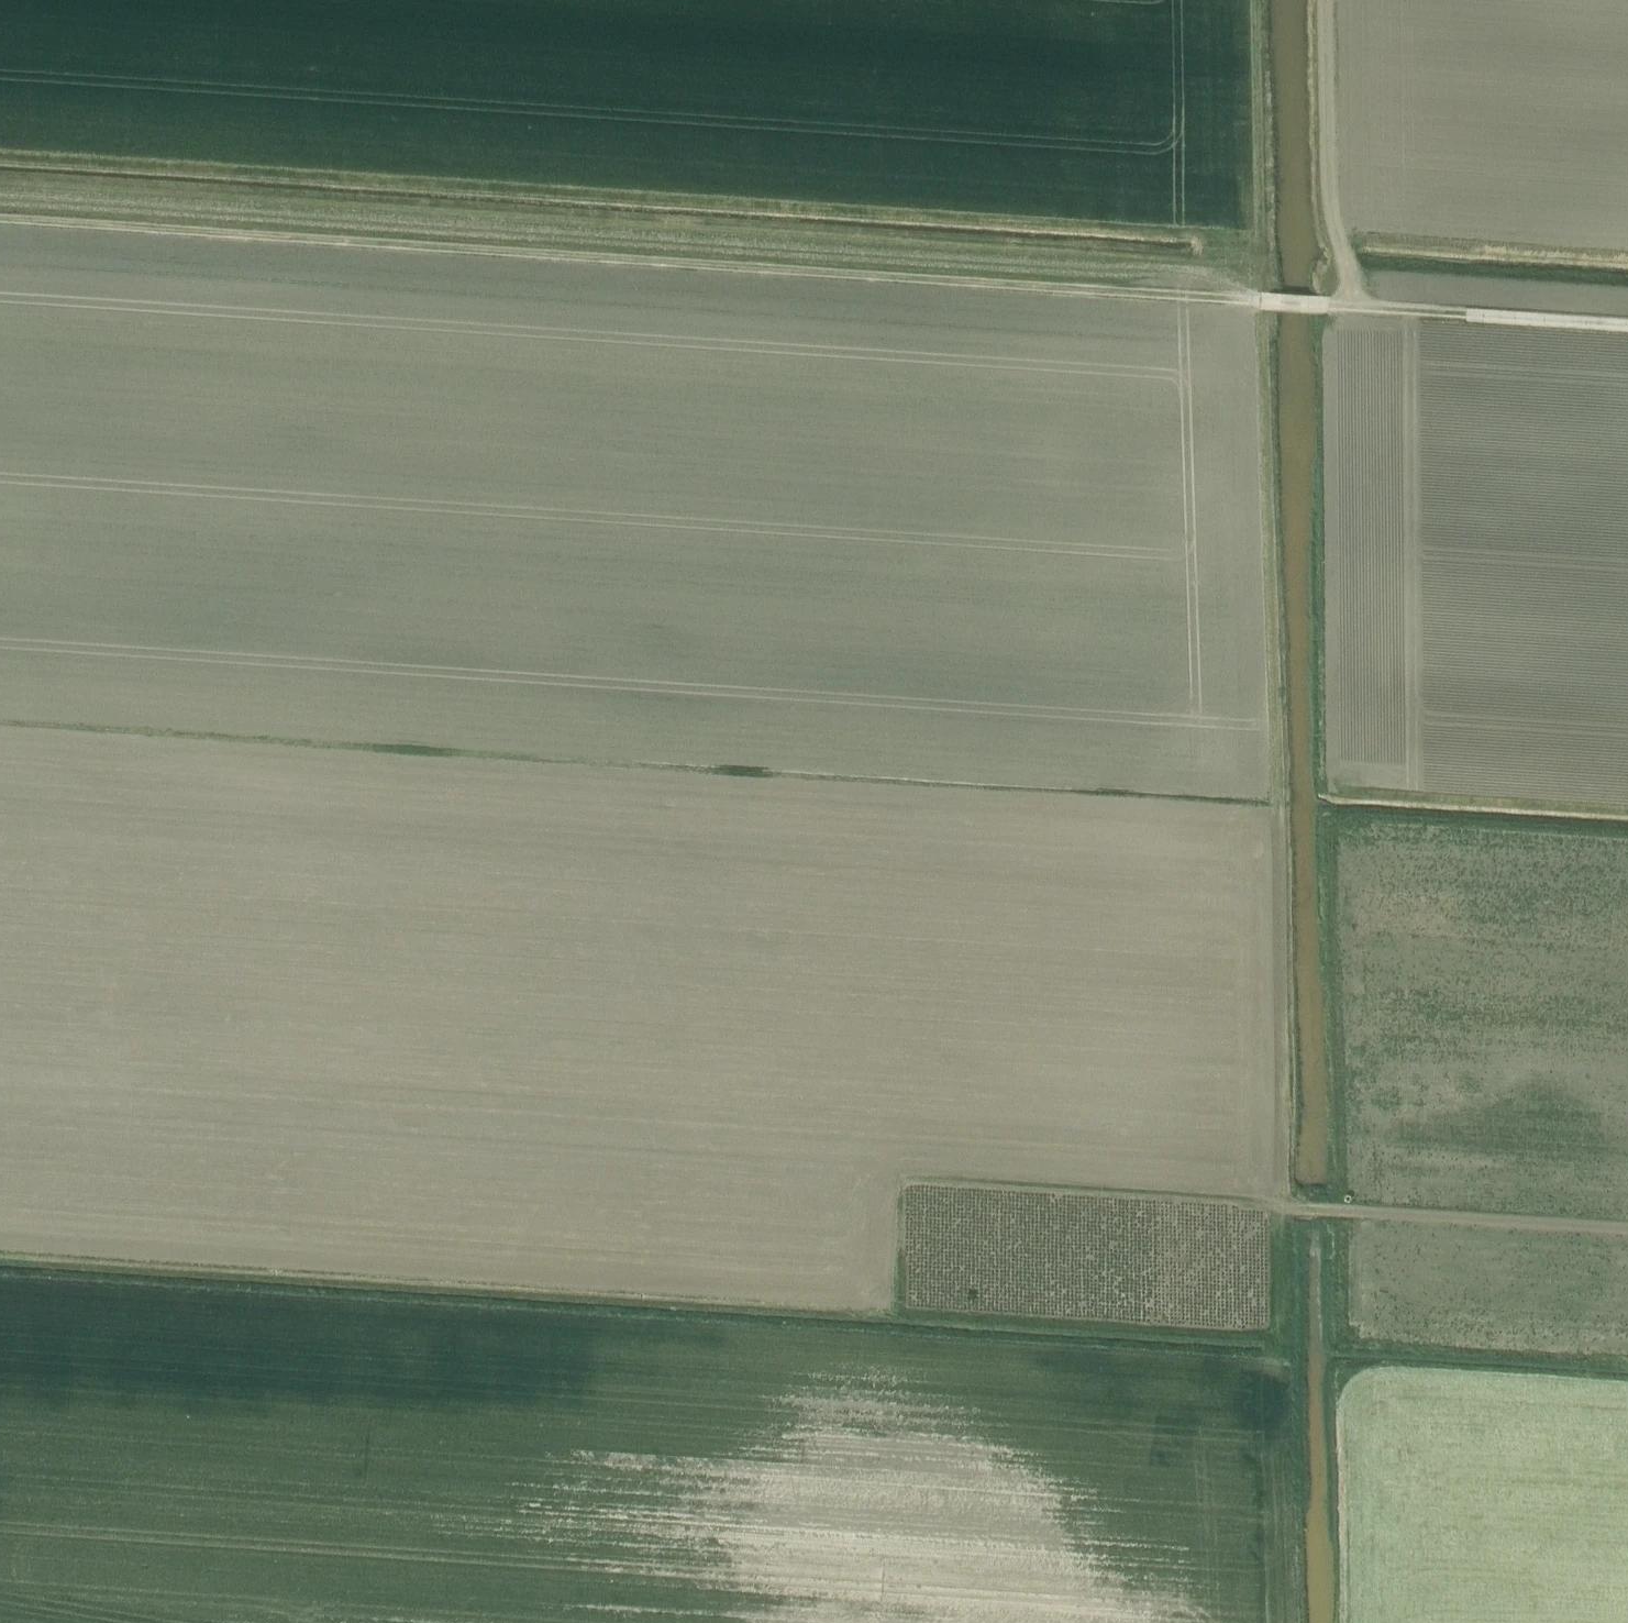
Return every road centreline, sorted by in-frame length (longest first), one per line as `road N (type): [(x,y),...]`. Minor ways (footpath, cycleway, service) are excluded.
road 1 (track): [(1259,301),(0,215)]
road 2 (track): [(1627,324),(1330,305)]
road 3 (track): [(1627,1227),(1333,1208)]

